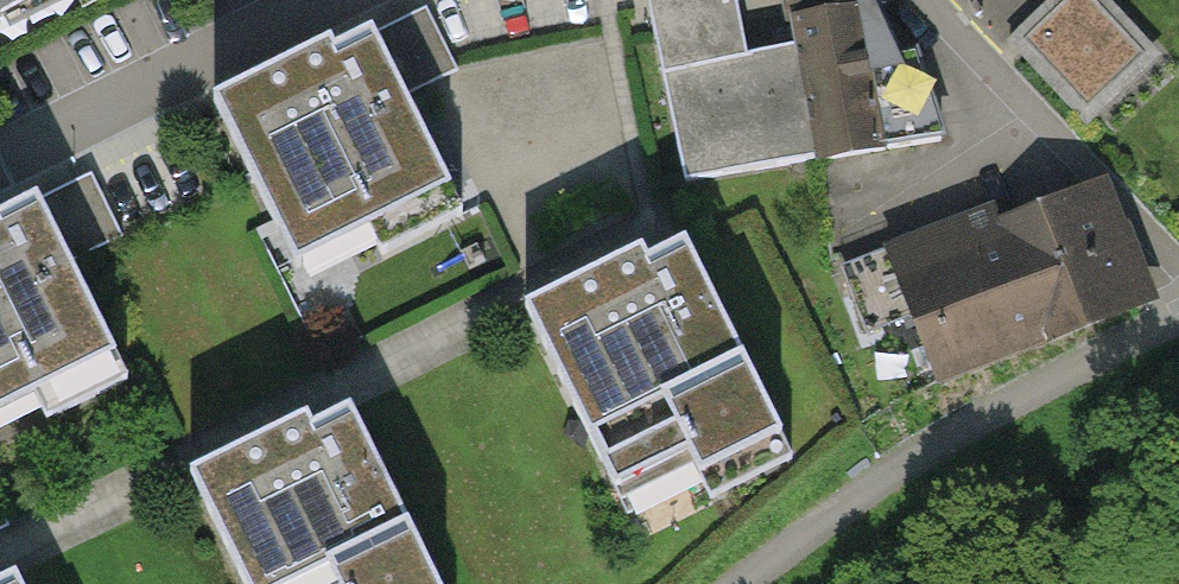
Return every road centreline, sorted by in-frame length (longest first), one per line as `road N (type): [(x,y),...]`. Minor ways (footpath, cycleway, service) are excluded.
road 1 (residential): [(0,141),(291,0)]
road 2 (residential): [(619,0),(647,152)]

